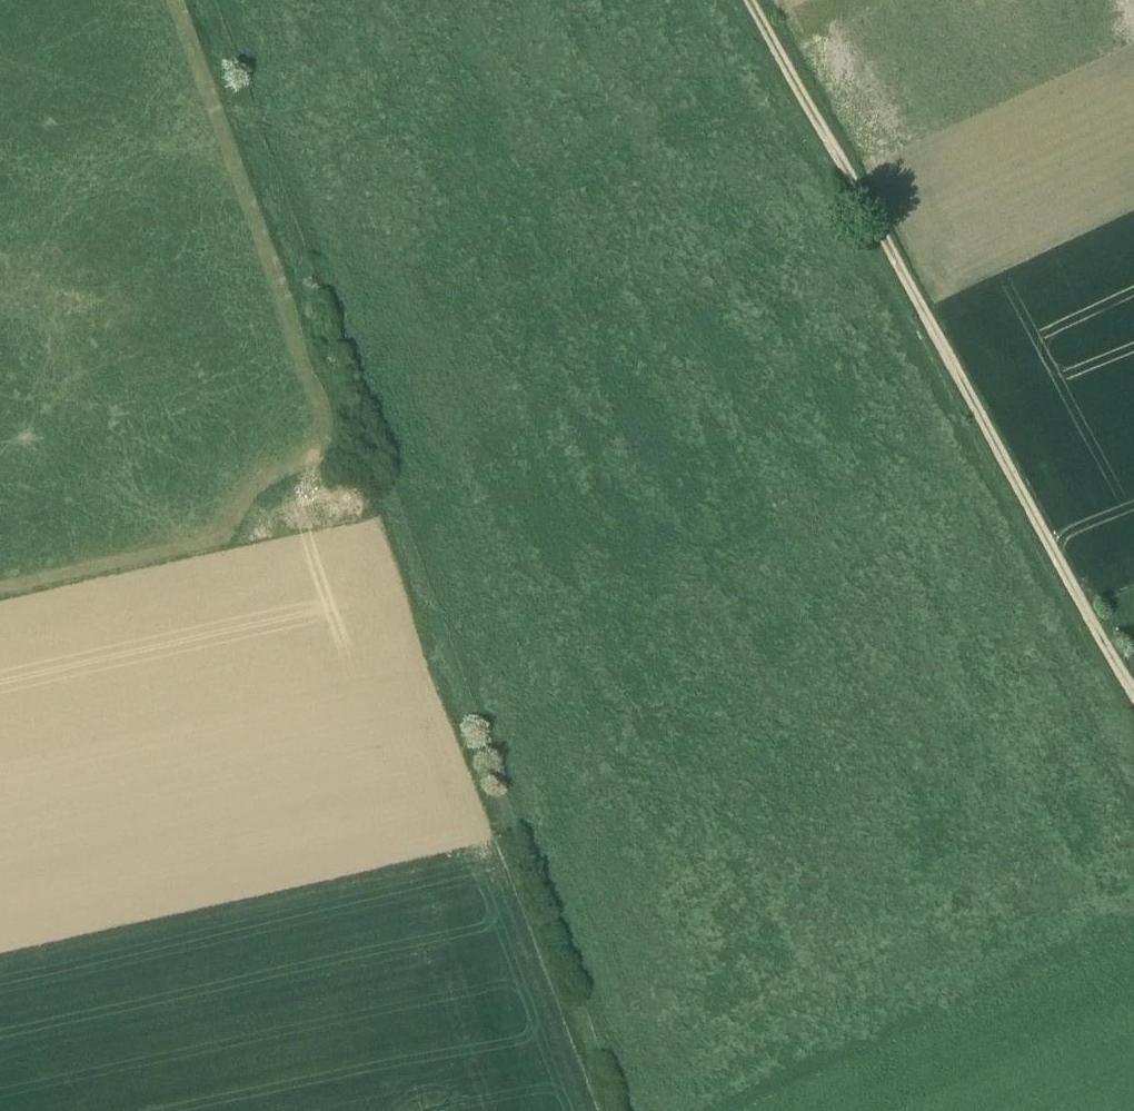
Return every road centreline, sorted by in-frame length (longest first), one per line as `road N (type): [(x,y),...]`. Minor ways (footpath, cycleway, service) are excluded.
road 1 (track): [(1133,698),(747,0)]

